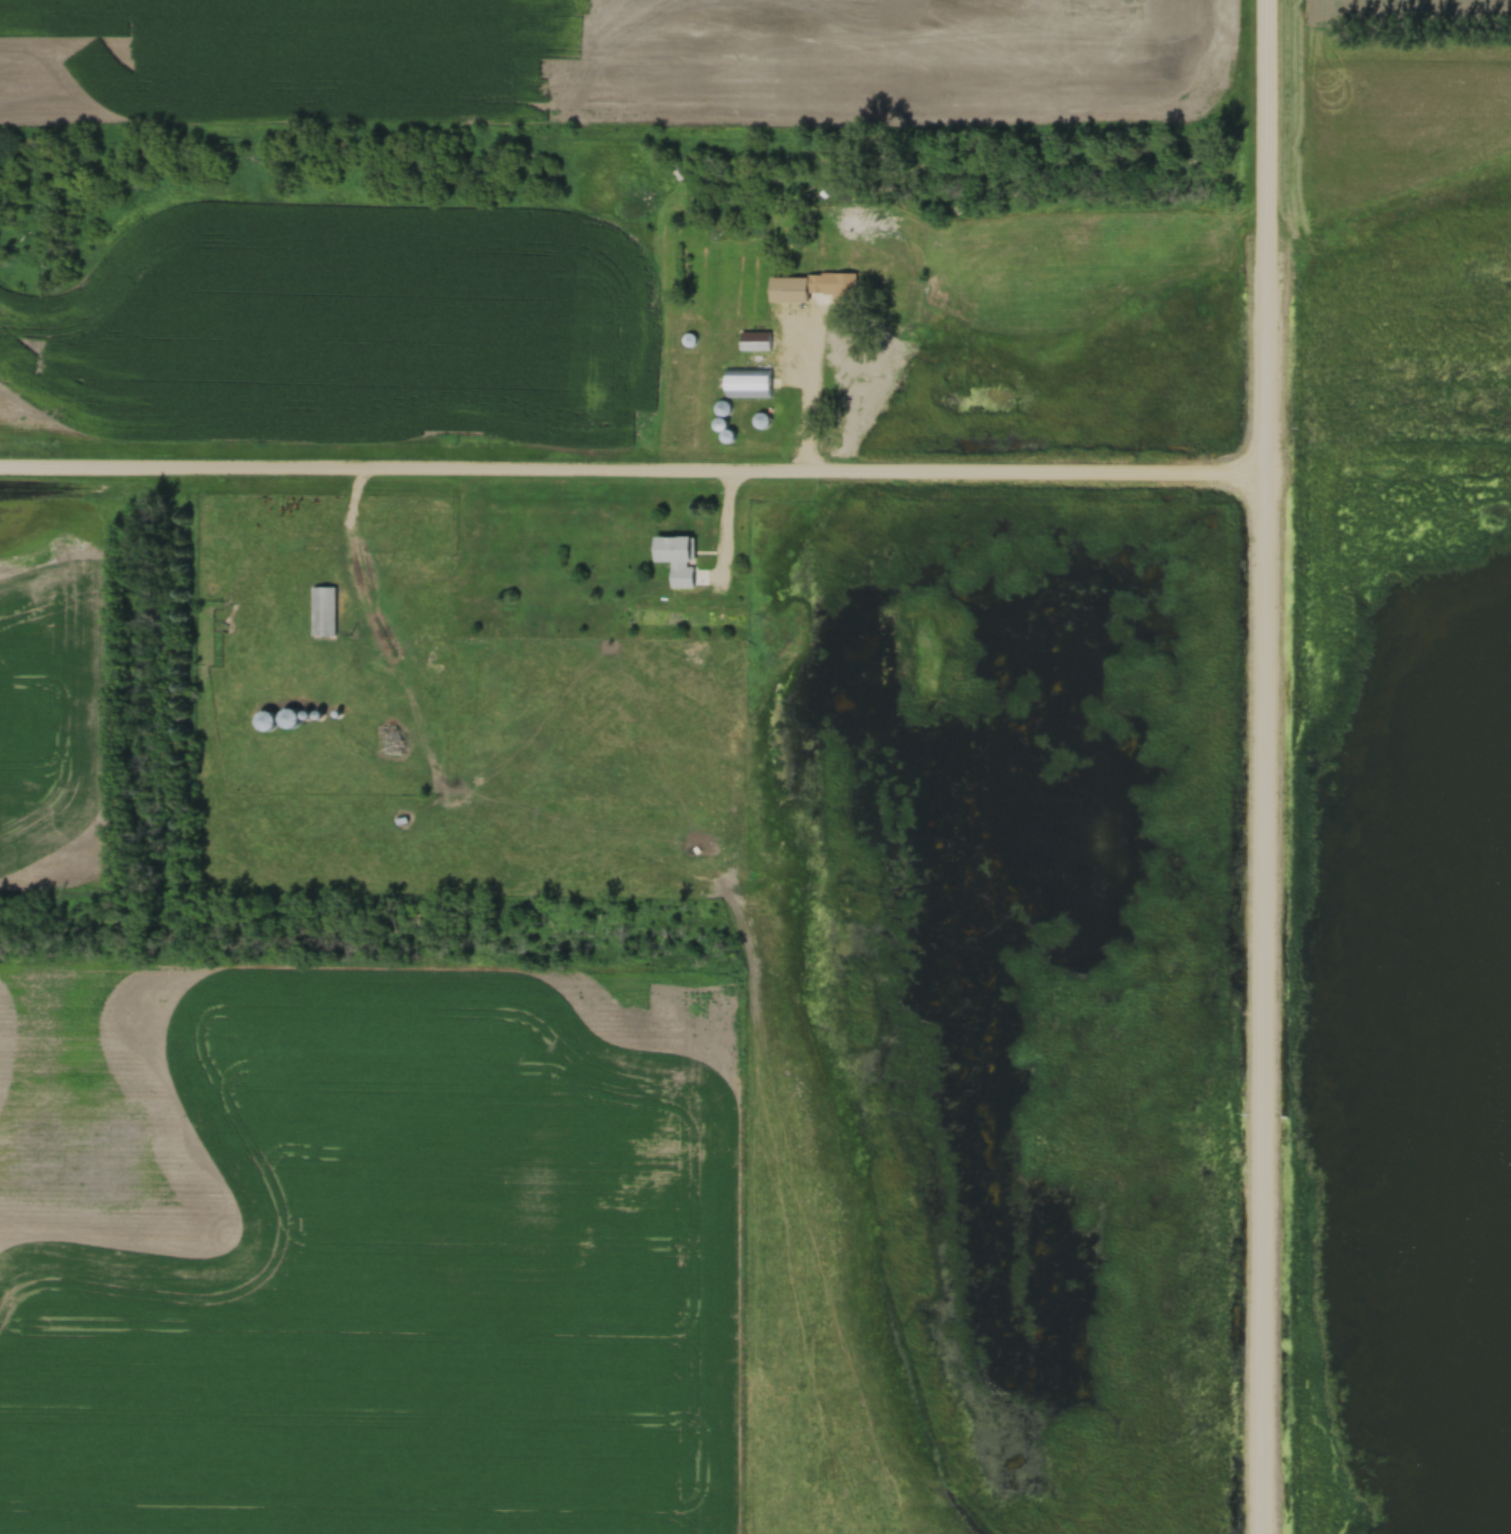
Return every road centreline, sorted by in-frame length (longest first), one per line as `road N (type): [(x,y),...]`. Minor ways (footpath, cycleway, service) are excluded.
road 1 (residential): [(1262,1533),(1265,0)]
road 2 (residential): [(1265,480),(0,471)]

